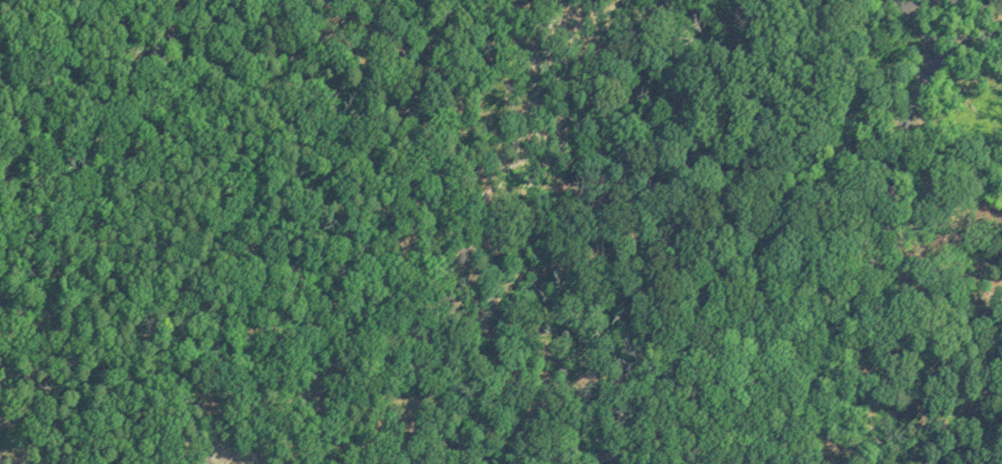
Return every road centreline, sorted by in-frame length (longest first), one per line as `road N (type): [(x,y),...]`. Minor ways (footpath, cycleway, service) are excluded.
road 1 (residential): [(1001,25),(948,52),(920,80),(836,367),(752,463)]

